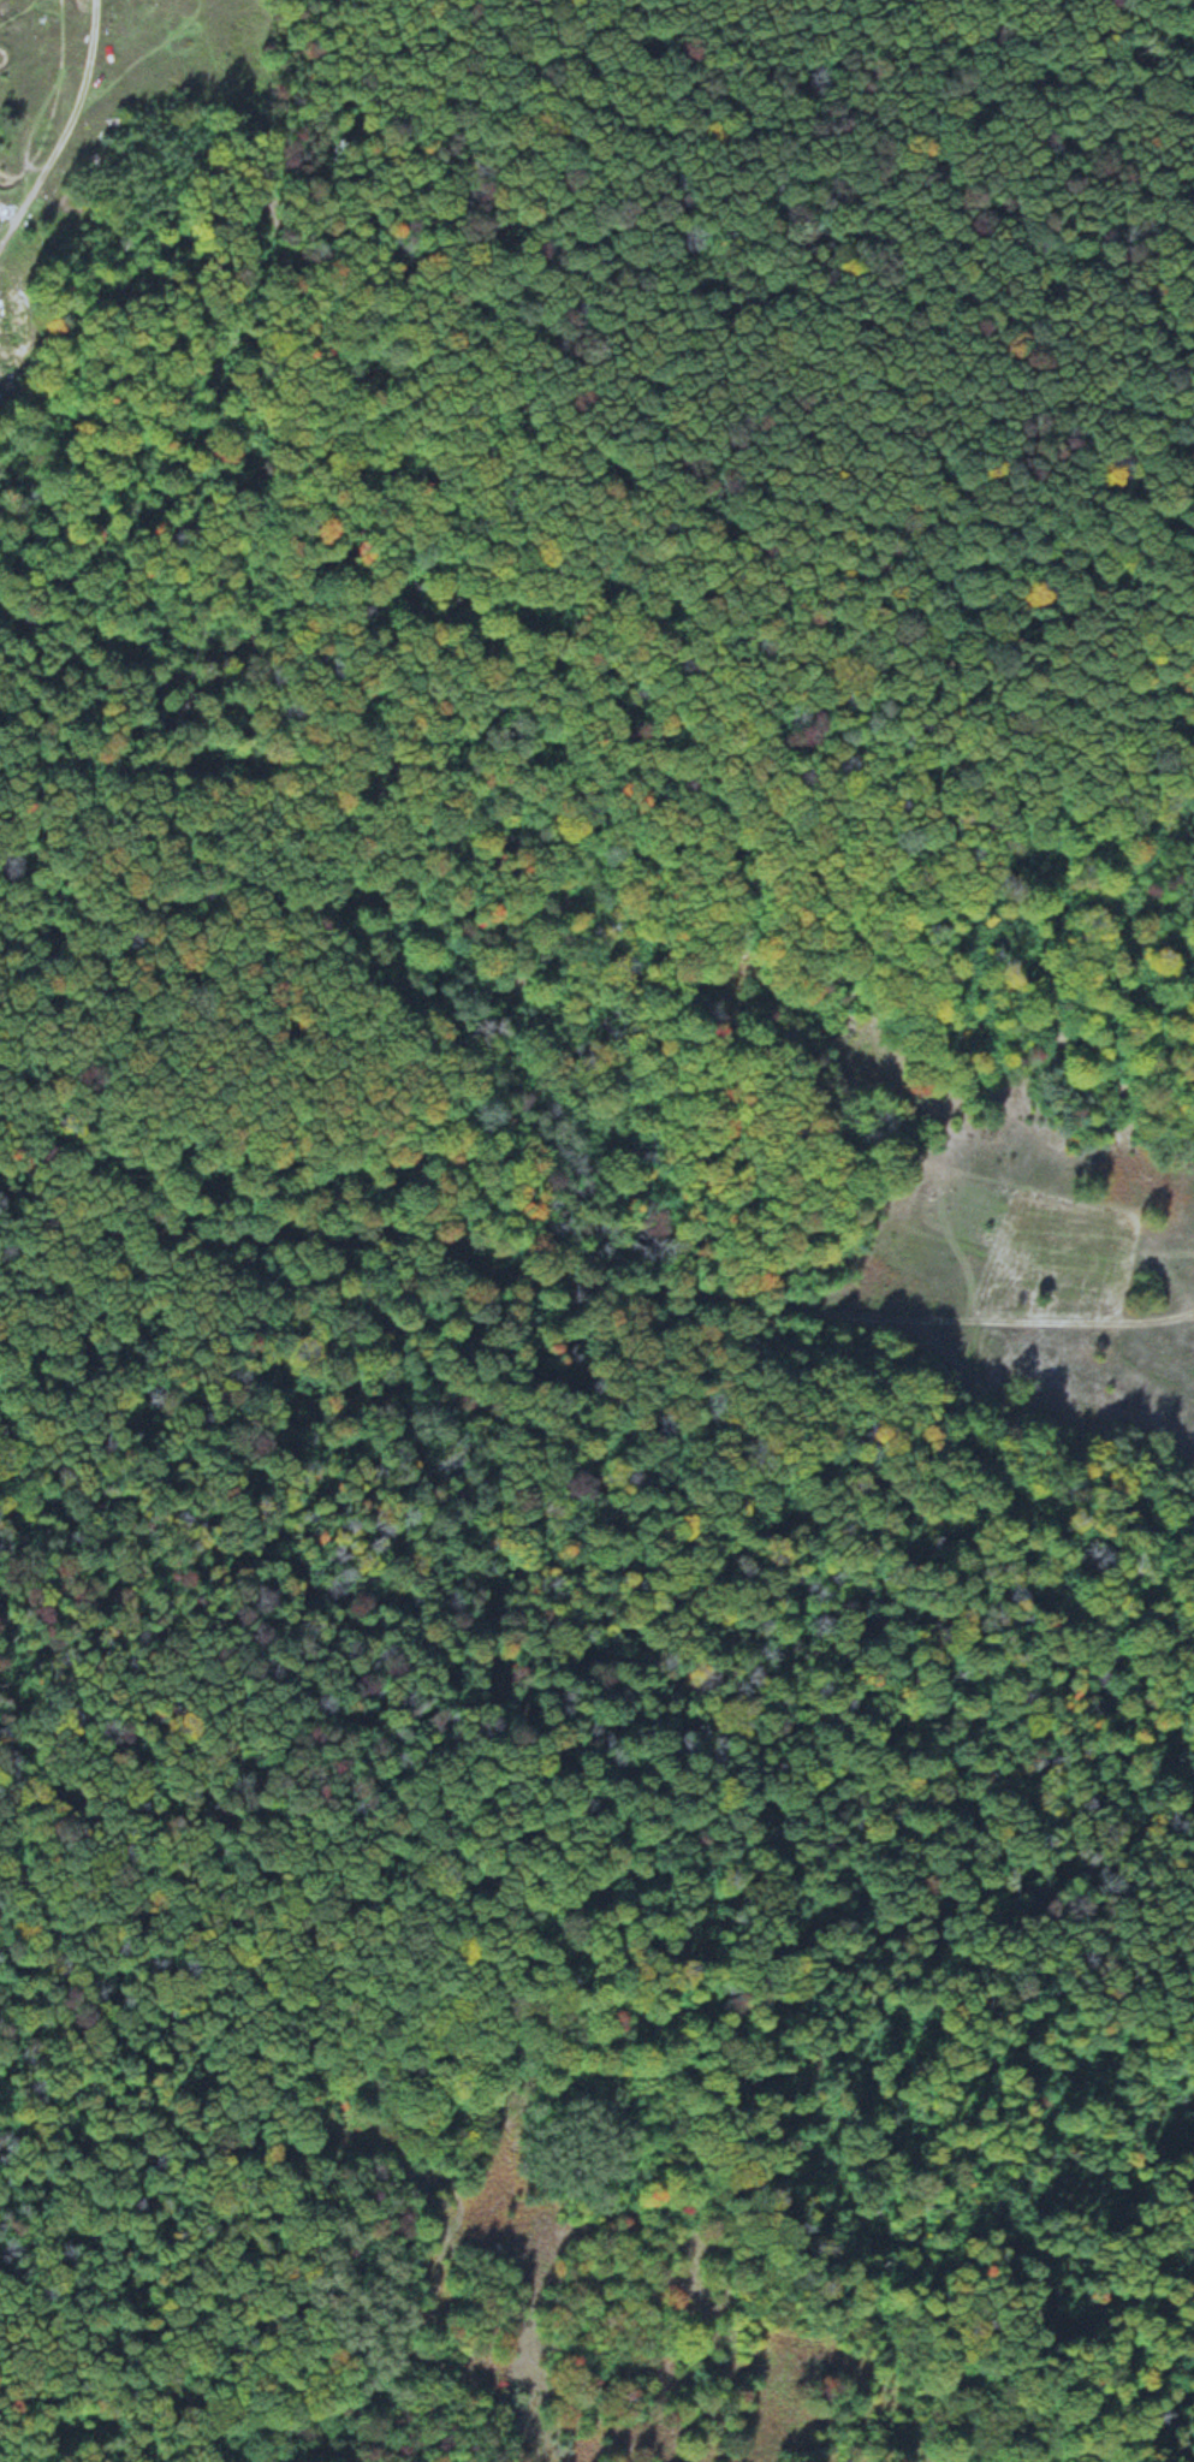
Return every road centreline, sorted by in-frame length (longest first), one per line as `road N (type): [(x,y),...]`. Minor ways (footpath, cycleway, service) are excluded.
road 1 (track): [(1193,1312),(903,1316),(783,1305),(563,1277),(438,1232),(66,1227),(19,1247),(0,1268)]

